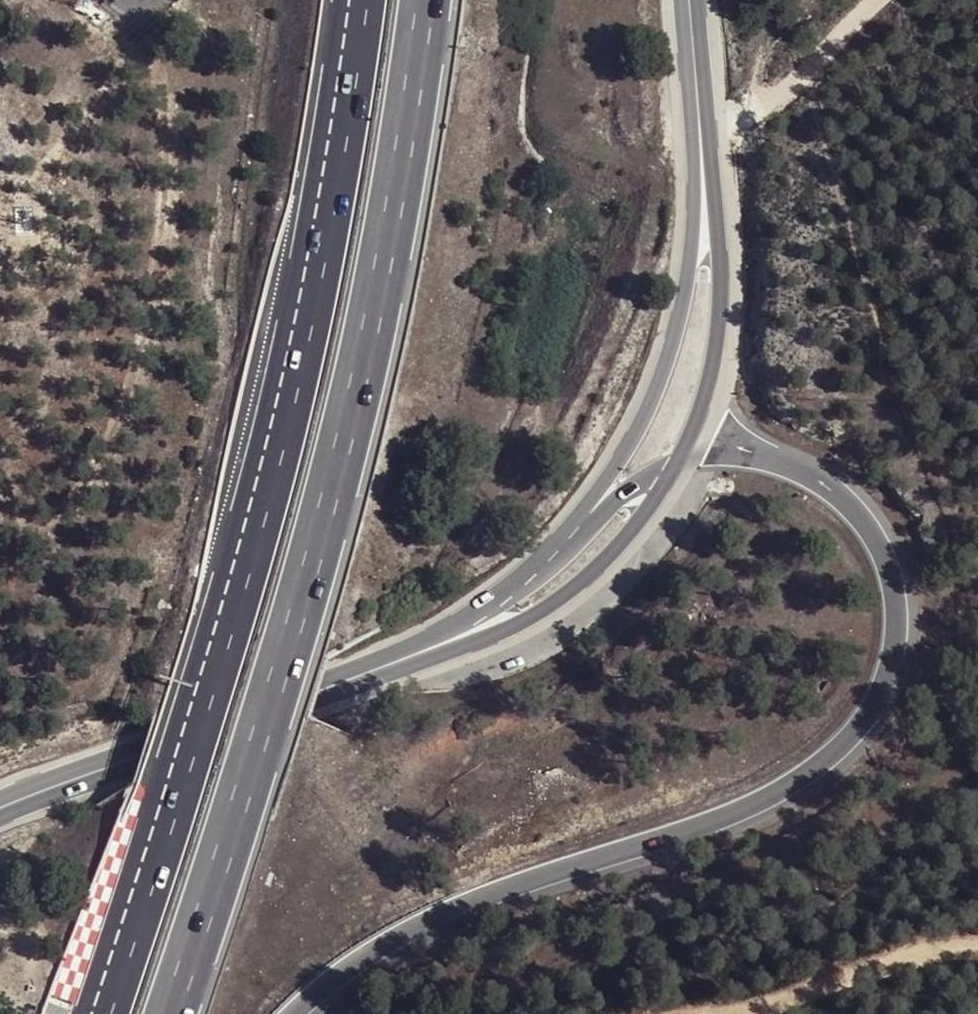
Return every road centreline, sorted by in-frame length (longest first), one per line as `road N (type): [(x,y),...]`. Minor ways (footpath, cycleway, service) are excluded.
road 1 (motorway): [(168,1013),(355,389),(423,0)]
road 2 (motorway): [(356,0),(327,210),(287,379),(184,775),(106,1013)]
road 3 (motorway): [(298,1013),(336,978),(441,915),(724,816),(780,789),(860,726),(882,694),(898,613),(880,542),(853,507),(811,474),(715,443)]
road 4 (secondary): [(0,807),(441,647)]
road 5 (secondary): [(441,647),(472,650),(568,598),(605,566),(676,469)]
road 6 (secondary): [(707,231),(690,254),(667,363),(605,481),(603,503)]
road 7 (track): [(720,1013),(859,970),(977,954)]
road 8 (secondary): [(707,231),(690,0)]
road 9 (track): [(881,0),(803,73),(701,137)]
road 10 (secondary): [(603,503),(543,569),(466,619),(441,647)]
road 11 (secondary): [(702,421),(722,317),(723,255),(707,231)]

